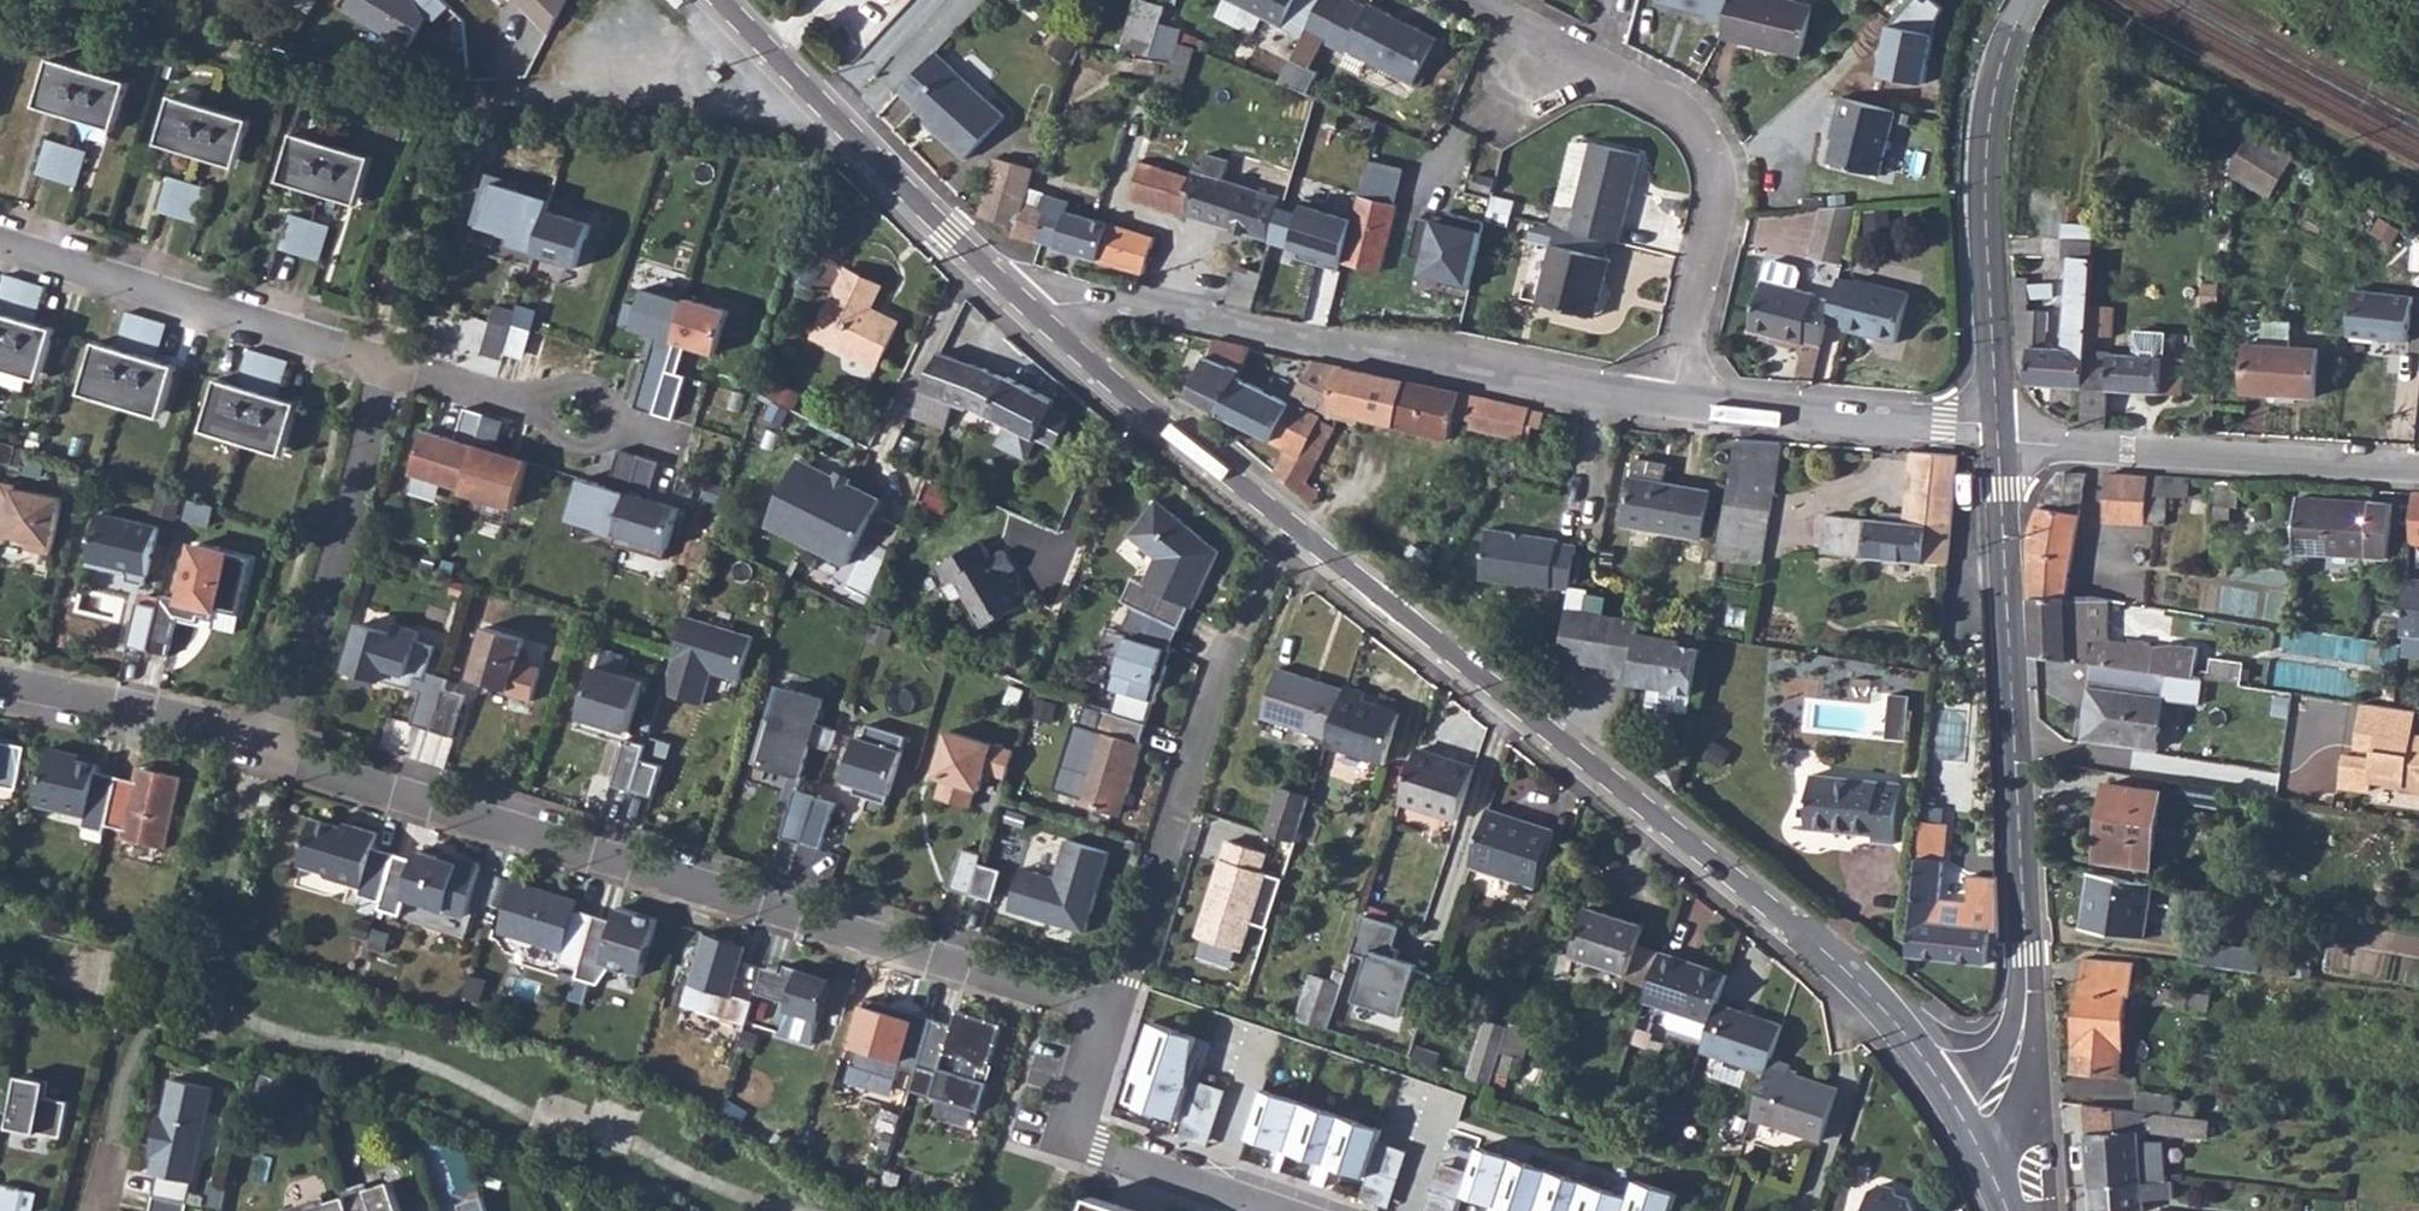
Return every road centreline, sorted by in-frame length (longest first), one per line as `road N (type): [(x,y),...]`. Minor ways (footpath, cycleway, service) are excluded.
road 1 (secondary): [(1291,525),(1818,945),(1901,1027),(1957,1098)]
road 2 (residential): [(261,751),(1097,1013)]
road 3 (residential): [(1036,313),(1091,299),(1674,399)]
road 4 (tertiary): [(2000,431),(2027,993)]
road 5 (residential): [(1674,399),(1719,190),(1710,151),(1665,100),(1474,0)]
road 6 (residential): [(1097,1013),(1125,978),(1206,727),(1291,525)]
road 7 (secondary): [(716,0),(1036,313)]
road 8 (tertiary): [(2000,431),(1985,187),(1994,90),(2033,0)]
road 9 (residential): [(2000,431),(2418,467)]
road 10 (residential): [(393,365),(0,242)]
road 11 (residential): [(261,751),(393,365)]
road 12 (residential): [(1097,1013),(1058,1139),(1272,1210)]
road 13 (secondary): [(1036,313),(1291,525)]
road 14 (residential): [(1674,399),(2000,431)]
road 15 (residential): [(0,697),(261,751)]
road 16 (residential): [(164,982),(96,1210)]
road 17 (tertiary): [(1993,1162),(2025,1108),(2035,1051),(2027,993)]
road 18 (residential): [(622,428),(611,399),(589,383),(516,401)]
road 19 (residential): [(516,401),(393,365)]
road 20 (tertiary): [(2027,993),(1957,1098)]
road 21 (residential): [(622,428),(597,445),(576,445),(516,401)]

